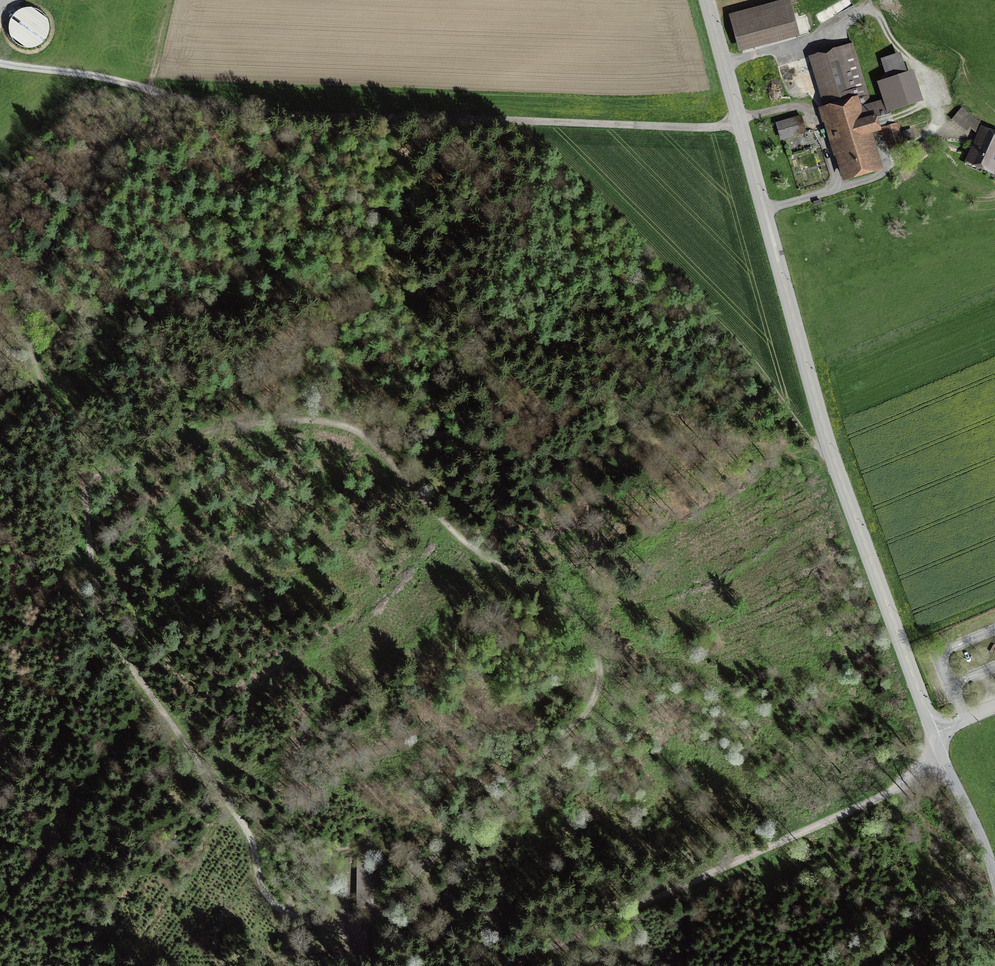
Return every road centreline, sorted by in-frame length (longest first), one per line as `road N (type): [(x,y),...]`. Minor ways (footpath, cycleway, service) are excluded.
road 1 (track): [(352,938),(593,704),(602,675),(593,643),(550,596),(480,554),(353,429),(311,421),(186,438),(83,482),(107,624),(249,835),(266,894),(287,911)]
road 2 (unclassified): [(994,869),(934,735),(820,429),(708,0)]
road 3 (track): [(740,127),(244,111),(0,65)]
road 4 (track): [(83,482),(32,355),(26,303),(151,93),(167,20),(142,0)]
road 5 (track): [(509,965),(946,762)]
road 6 (track): [(510,124),(726,329),(837,475)]
road 7 (track): [(724,64),(820,38),(875,4)]
road 8 (track): [(874,0),(890,38),(925,80),(919,108),(899,118)]
road 9 (track): [(0,168),(85,76)]

